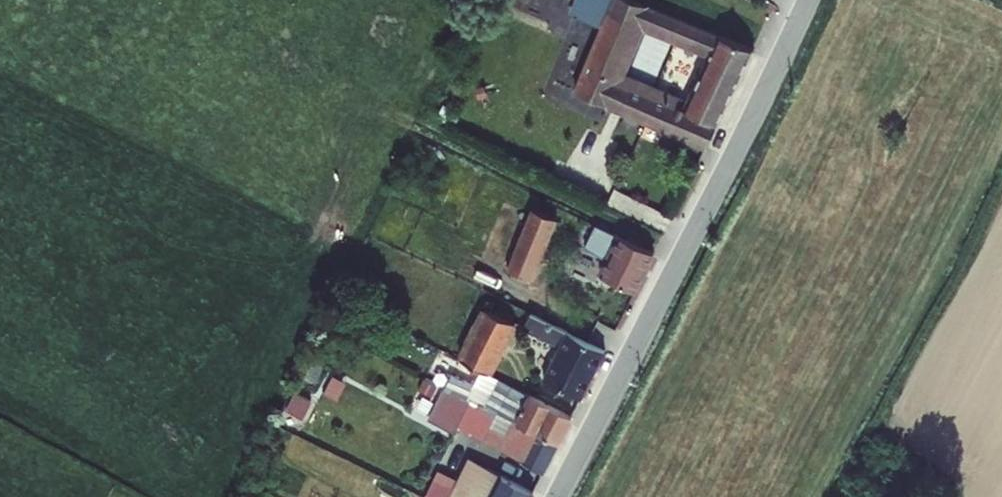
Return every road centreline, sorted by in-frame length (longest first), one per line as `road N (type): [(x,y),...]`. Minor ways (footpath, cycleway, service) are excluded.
road 1 (tertiary): [(808,0),(558,496)]

